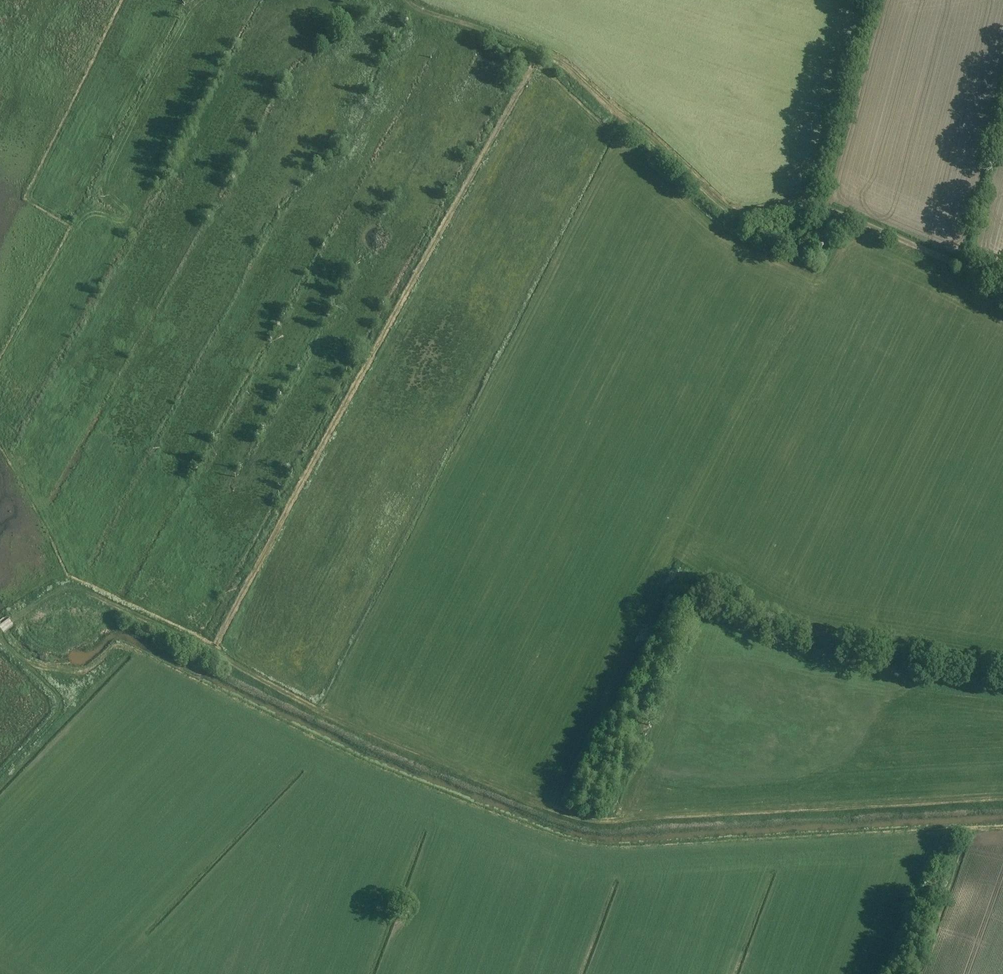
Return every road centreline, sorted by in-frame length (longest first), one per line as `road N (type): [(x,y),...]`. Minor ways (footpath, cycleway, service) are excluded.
road 1 (track): [(207,648),(359,729),(578,818),(1002,801)]
road 2 (track): [(537,52),(741,219),(829,209),(1002,286)]
road 3 (track): [(0,779),(62,702),(1,639),(12,621),(71,589),(207,648)]
road 4 (track): [(411,0),(421,12),(537,52)]

